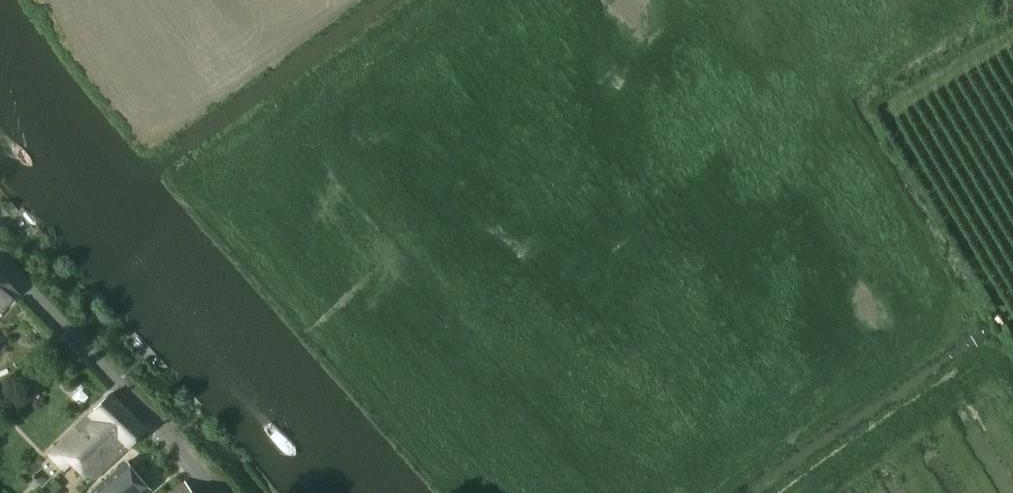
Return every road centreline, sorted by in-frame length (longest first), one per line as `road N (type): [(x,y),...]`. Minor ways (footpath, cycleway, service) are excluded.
road 1 (residential): [(214,492),(0,258)]

